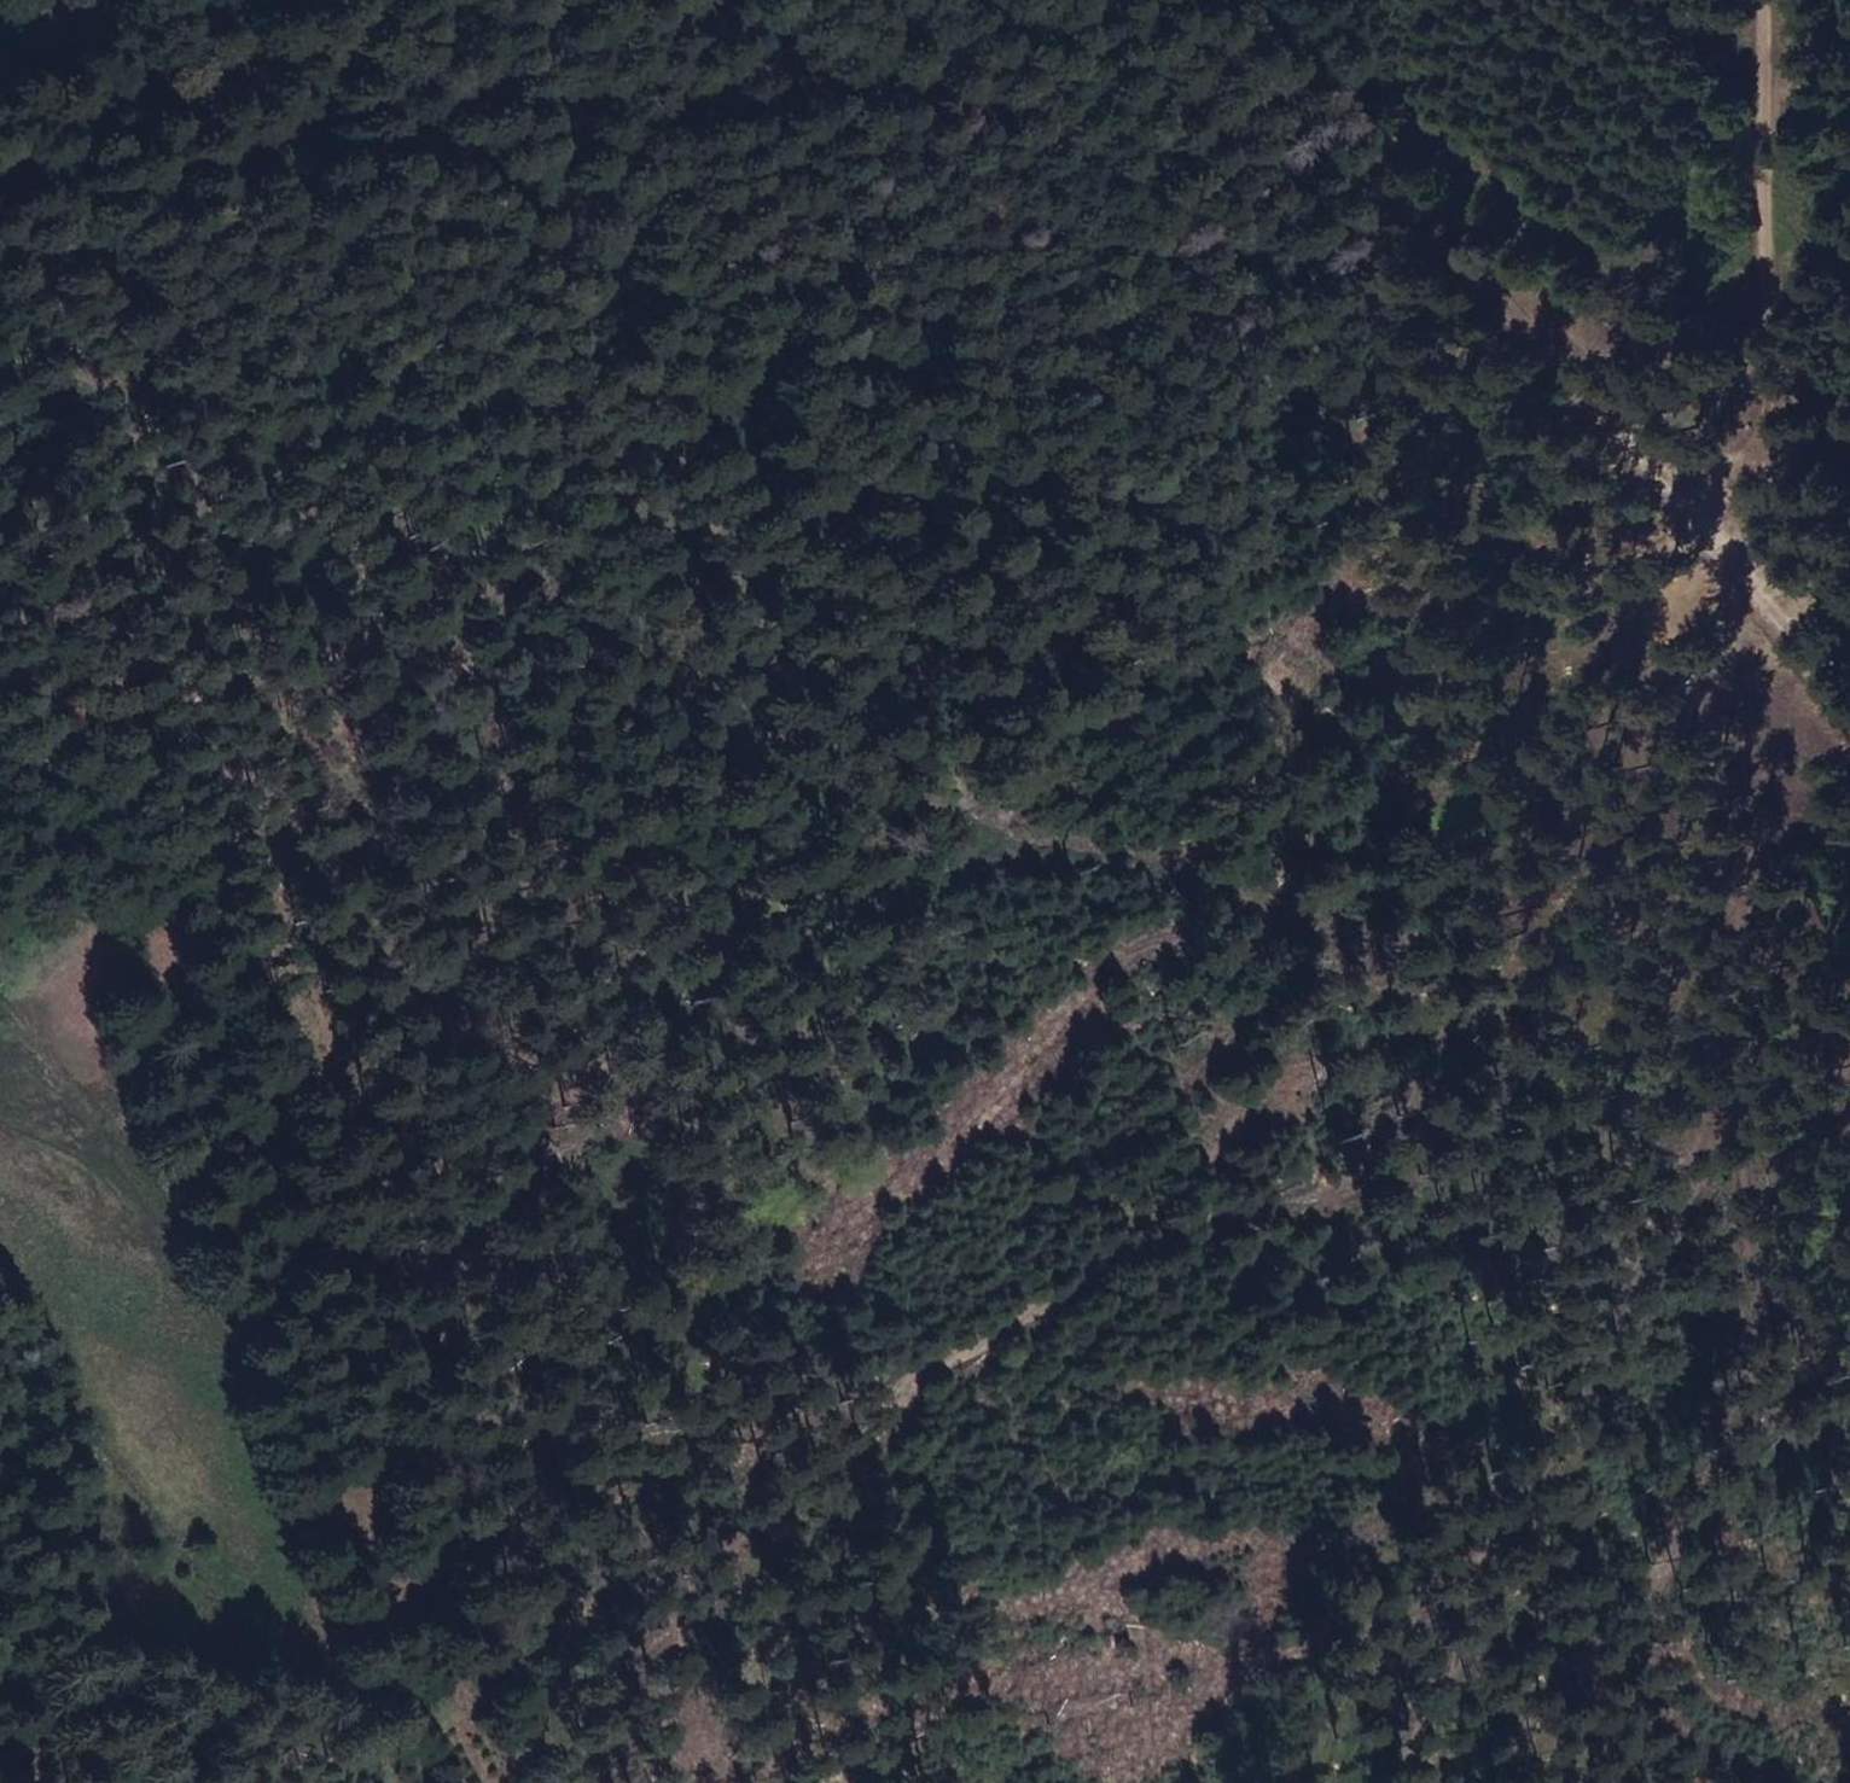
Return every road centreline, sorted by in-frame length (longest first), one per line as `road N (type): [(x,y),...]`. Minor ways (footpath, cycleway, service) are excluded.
road 1 (track): [(1201,0),(1729,539)]
road 2 (track): [(1849,669),(1729,539),(1759,342),(1731,0)]

